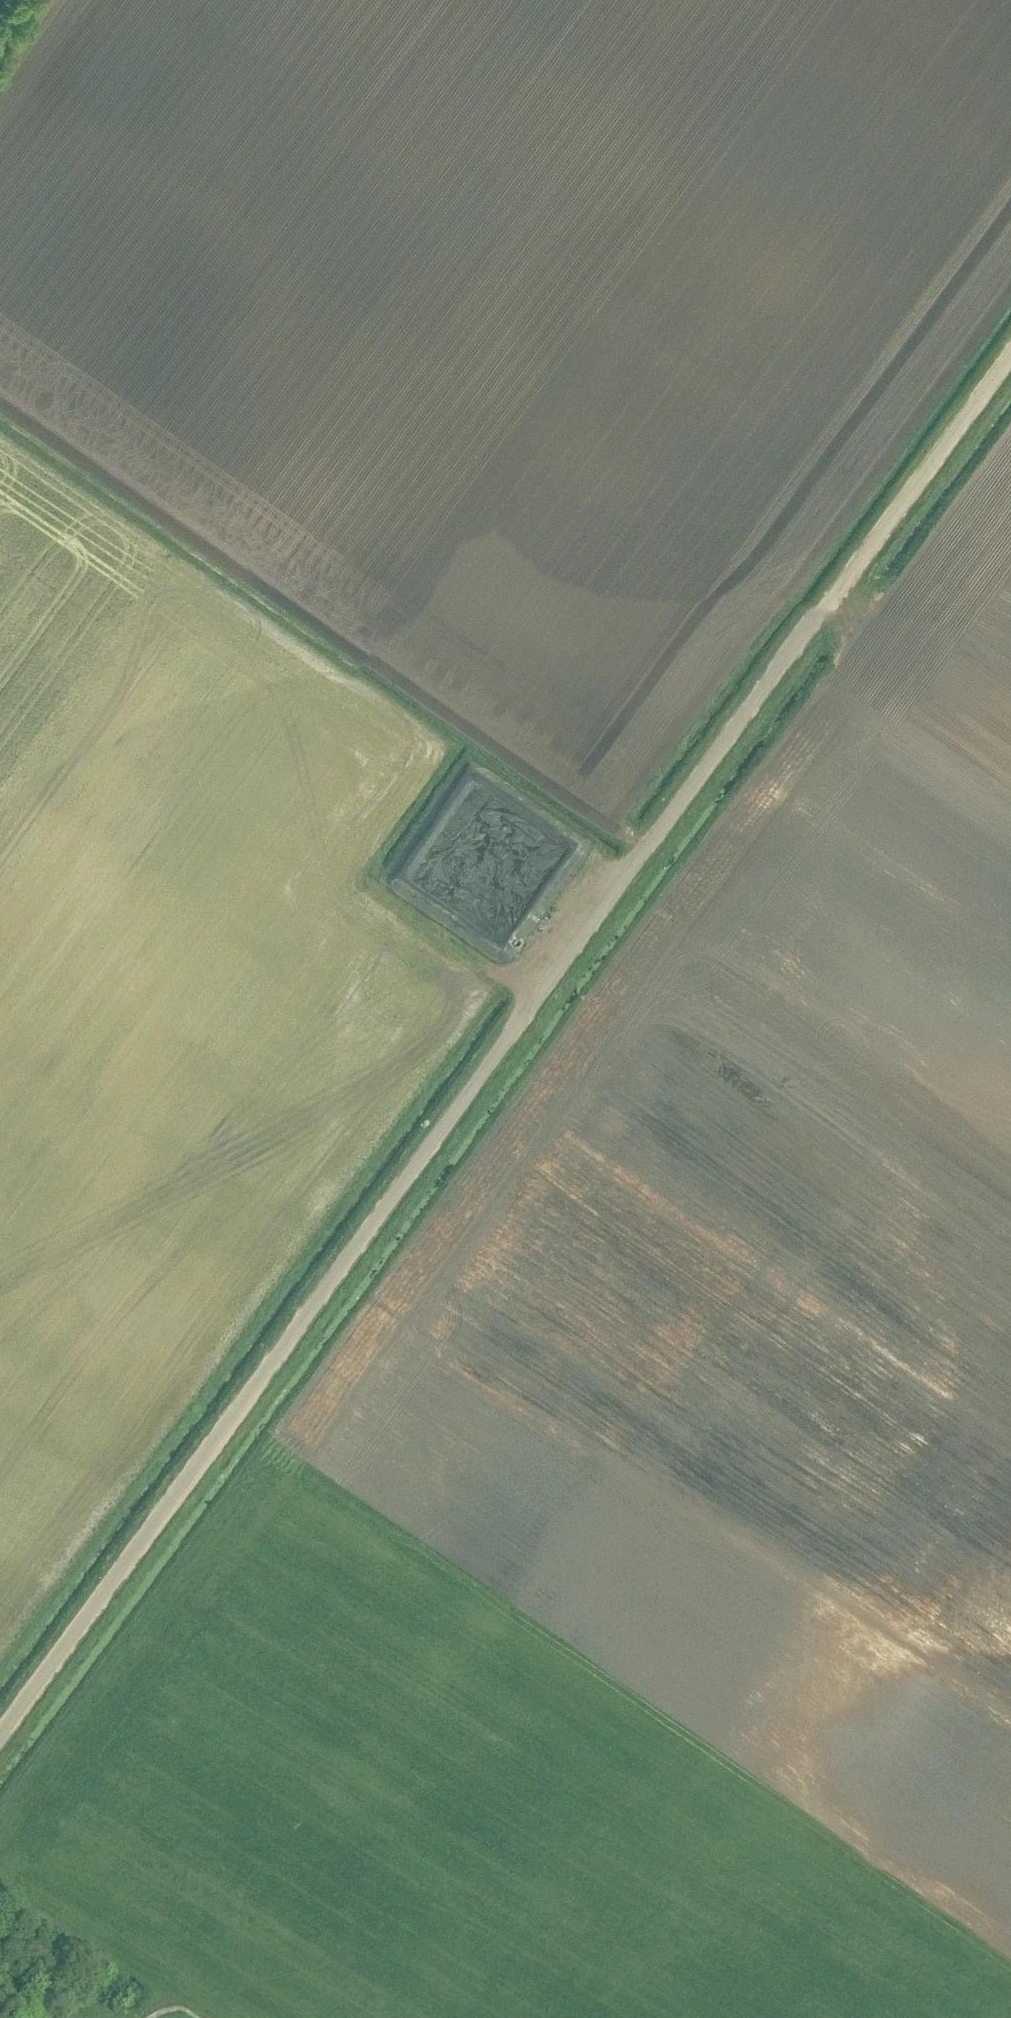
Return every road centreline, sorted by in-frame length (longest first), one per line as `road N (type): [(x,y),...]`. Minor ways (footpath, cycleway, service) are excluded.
road 1 (unclassified): [(0,1735),(1010,348)]

